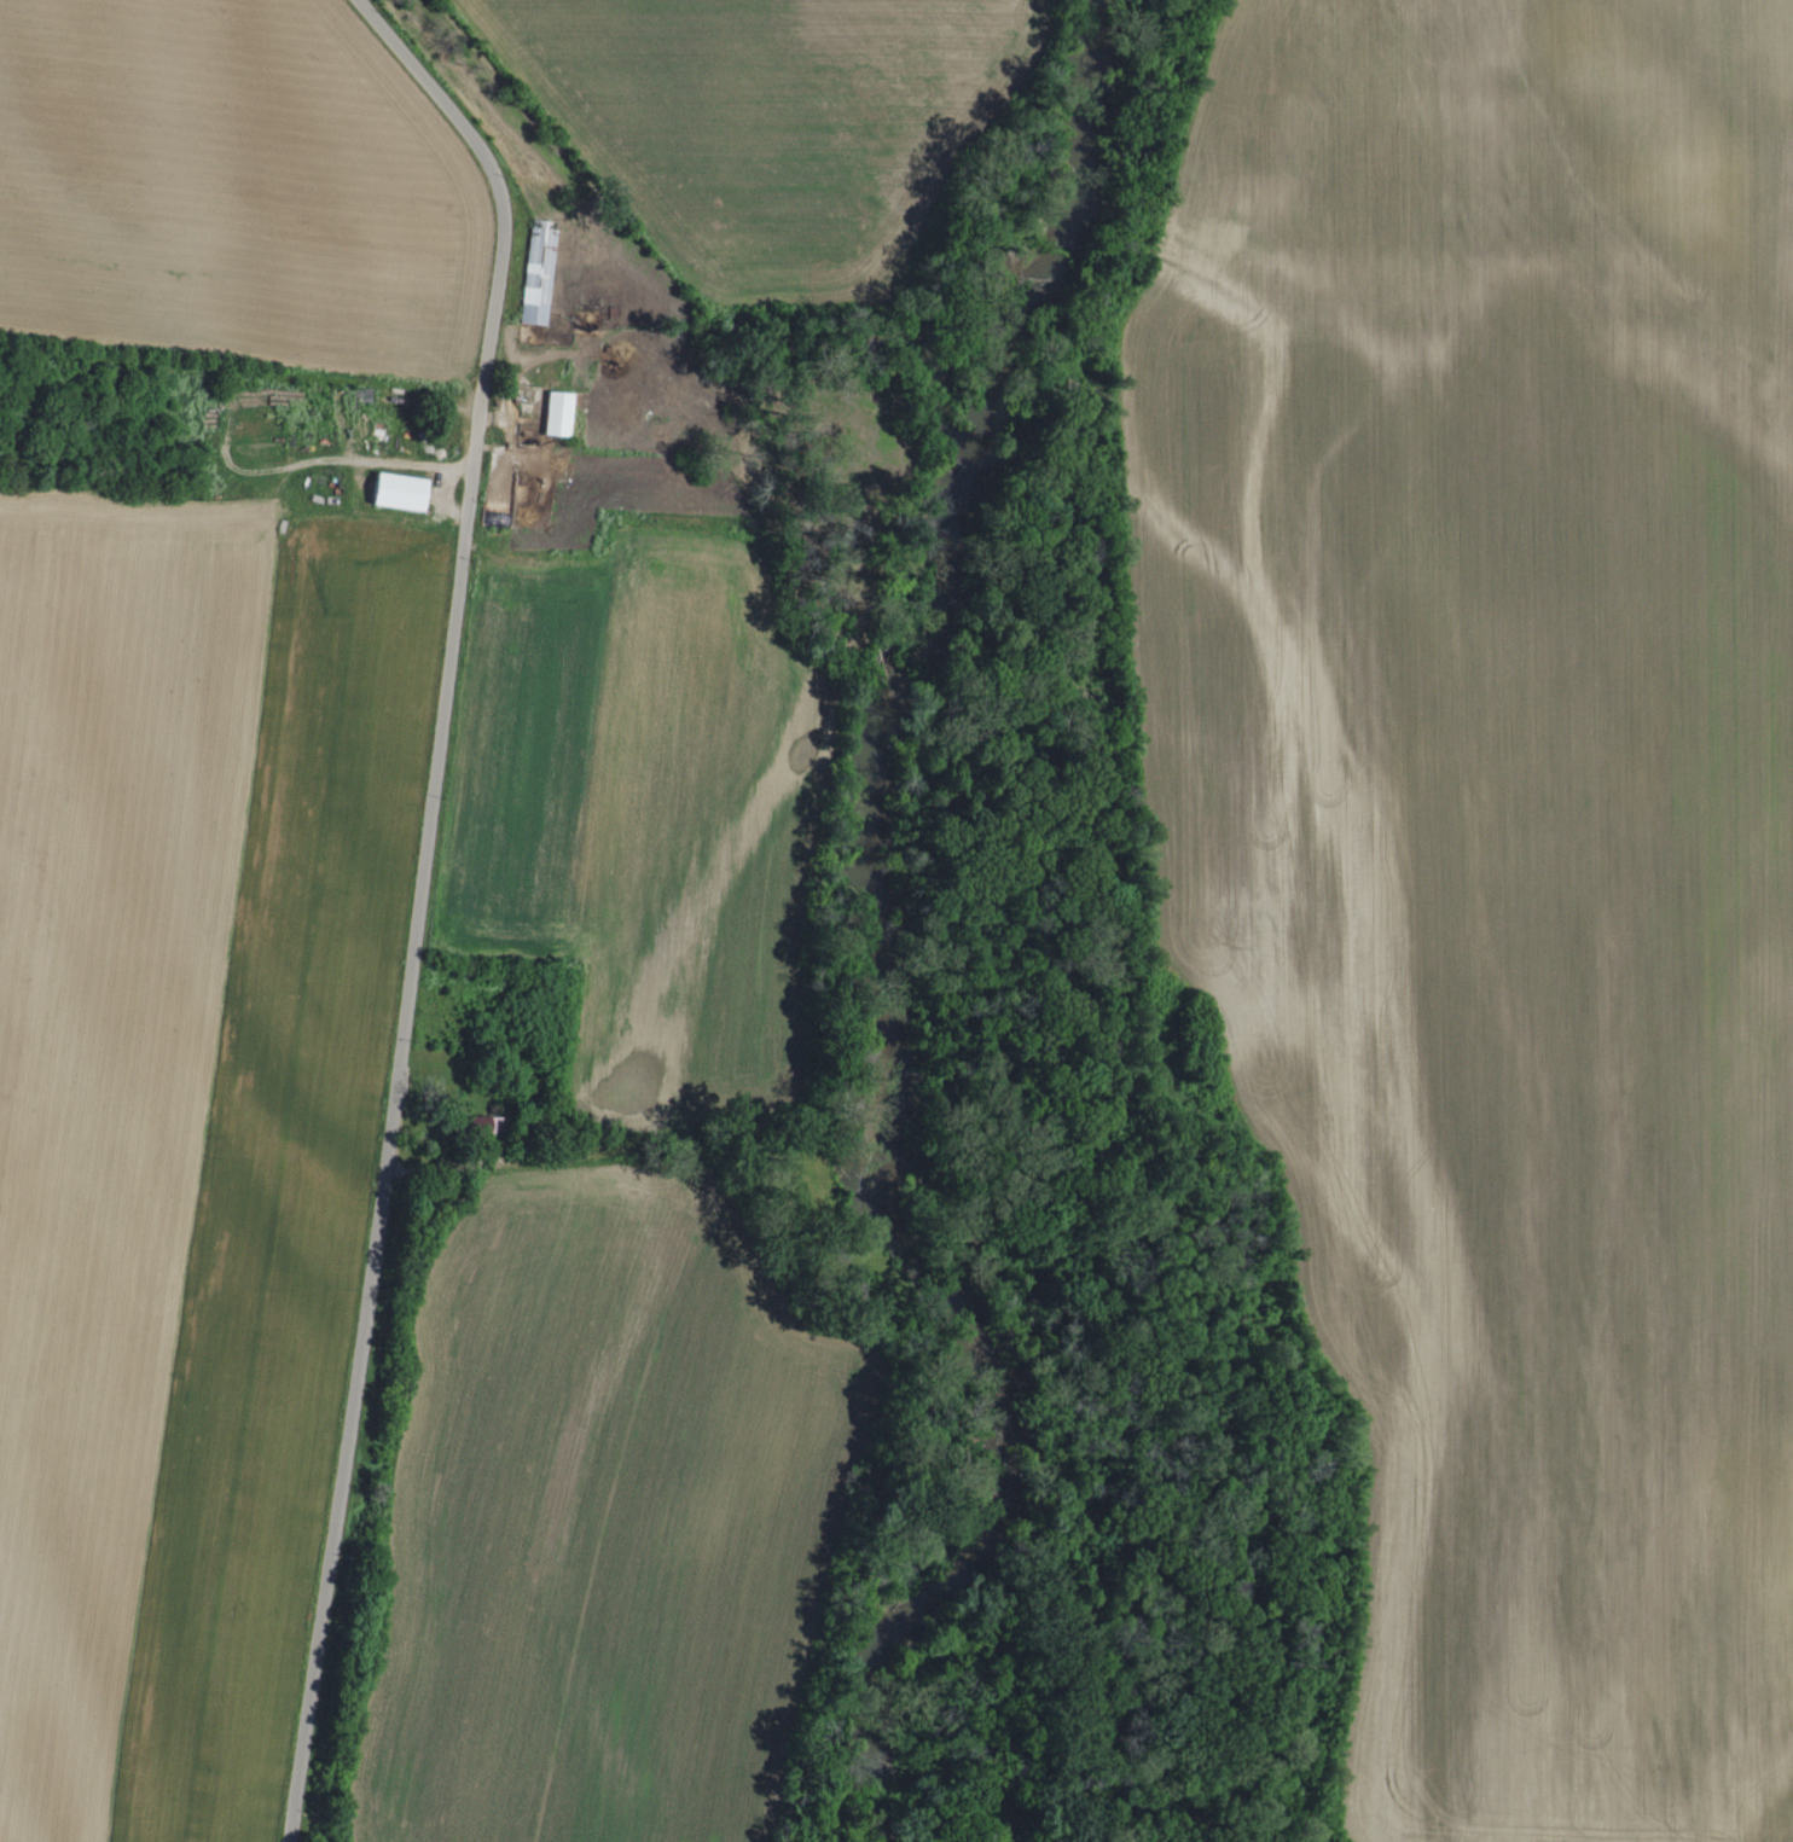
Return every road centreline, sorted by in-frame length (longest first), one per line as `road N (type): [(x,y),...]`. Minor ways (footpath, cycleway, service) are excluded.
road 1 (residential): [(291,1841),(387,1172),(503,256),(491,164),(358,0)]
road 2 (track): [(500,1164),(544,1167),(703,1137)]

